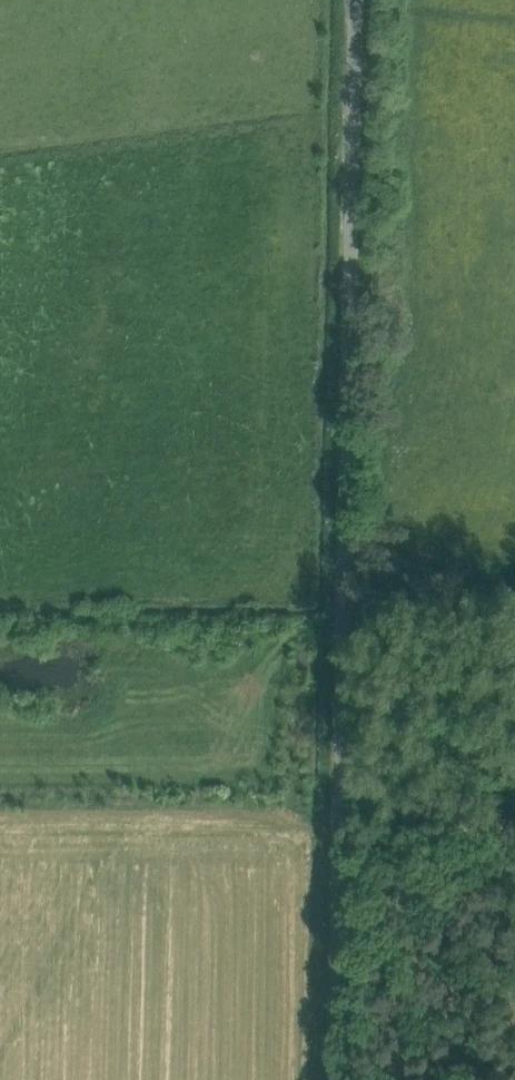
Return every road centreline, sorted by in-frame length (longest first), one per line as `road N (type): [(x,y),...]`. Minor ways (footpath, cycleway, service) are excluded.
road 1 (unclassified): [(328,1079),(354,0)]

